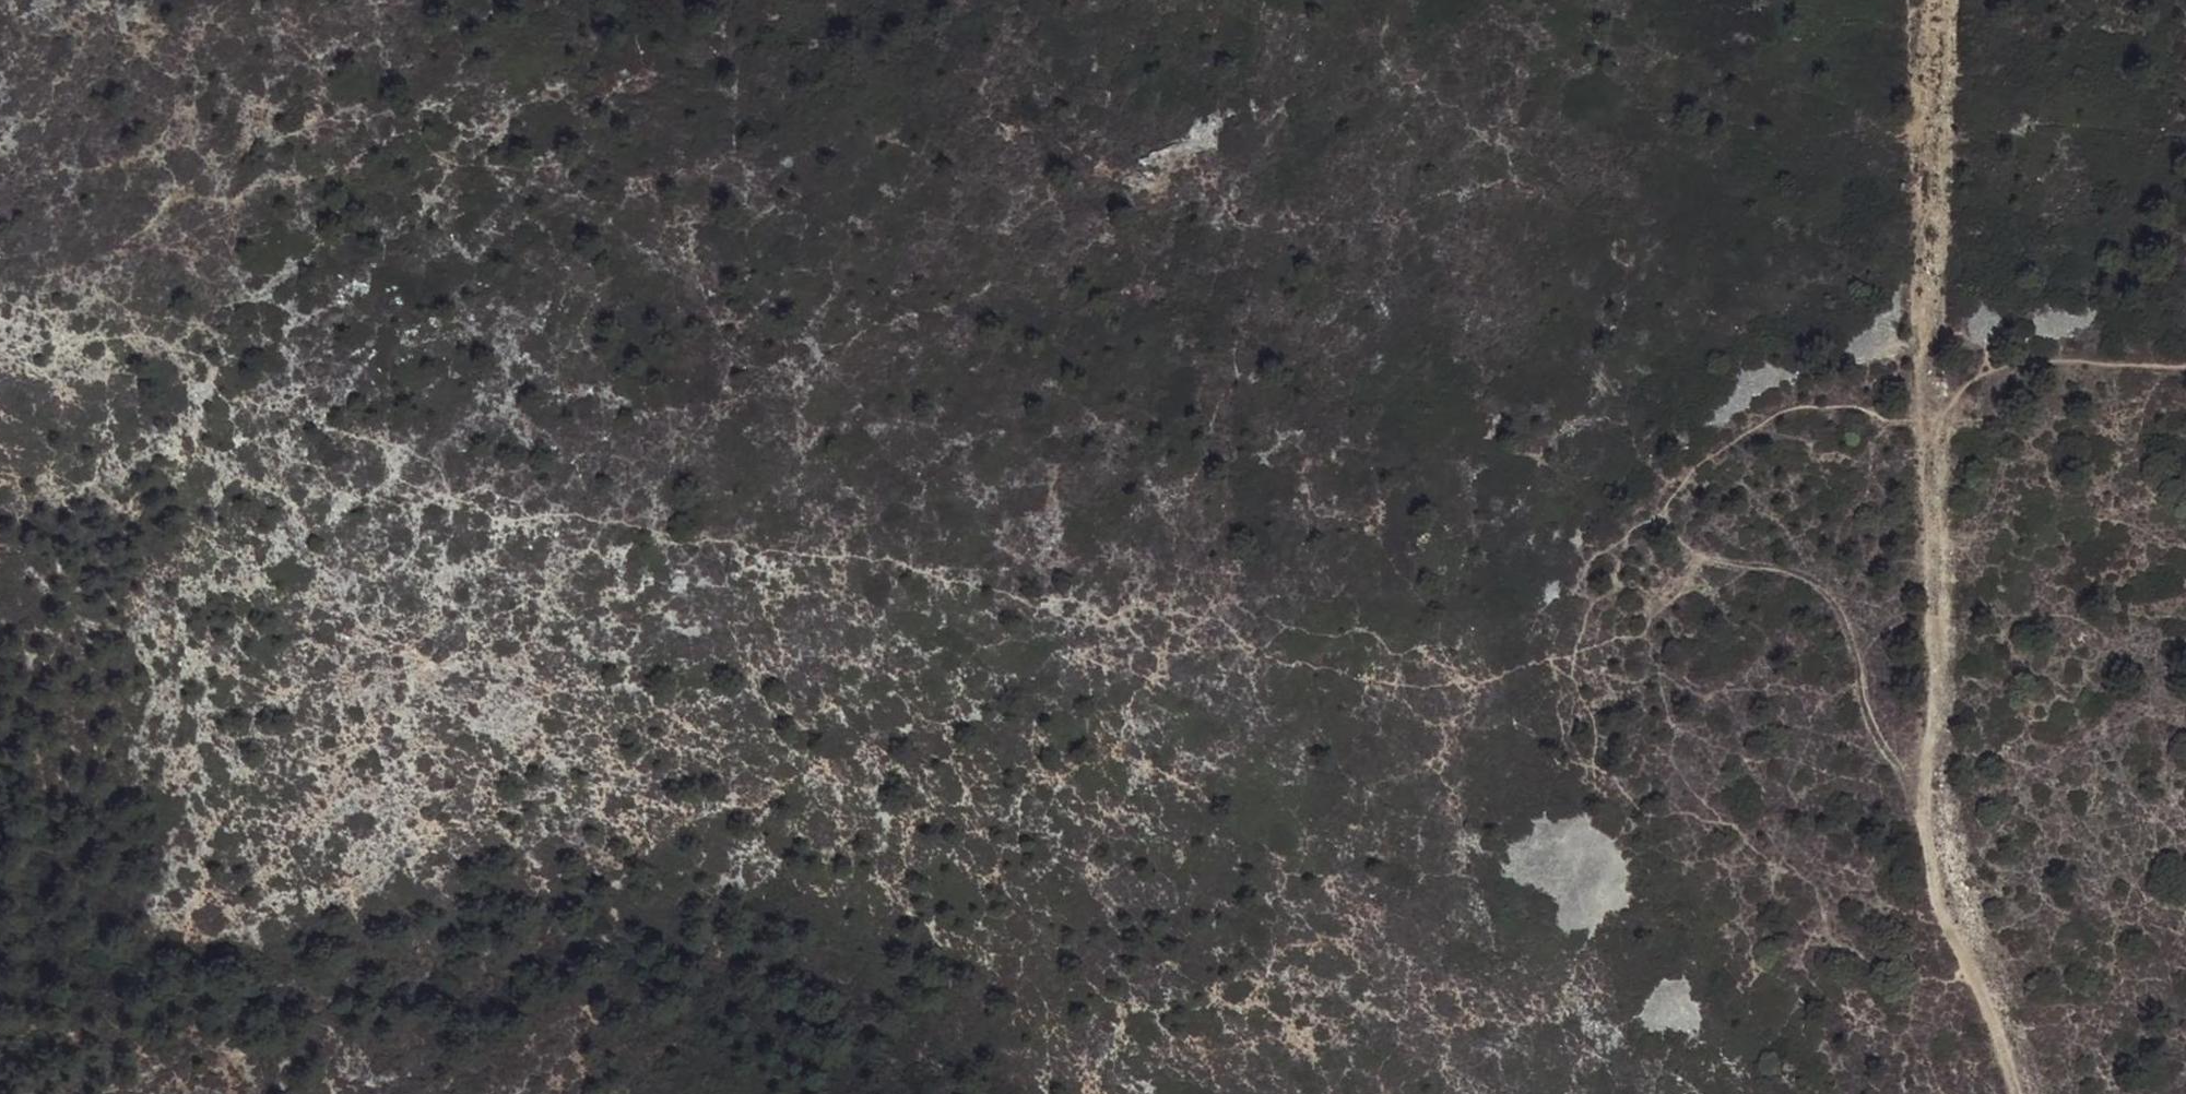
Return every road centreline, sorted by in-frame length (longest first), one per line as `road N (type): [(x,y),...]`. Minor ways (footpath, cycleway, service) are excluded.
road 1 (track): [(2021,1093),(2005,1030),(1942,905),(1923,811),(1931,640),(1928,119),(1937,0)]

